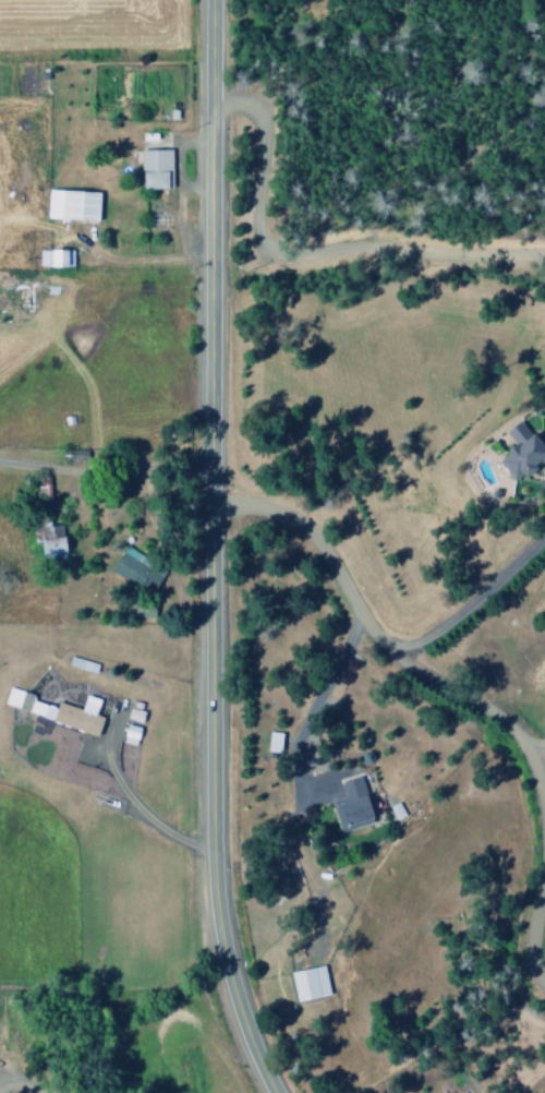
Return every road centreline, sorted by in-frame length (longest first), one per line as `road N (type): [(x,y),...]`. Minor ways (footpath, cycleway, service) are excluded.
road 1 (tertiary): [(272,1092),(227,978),(211,884),(207,0)]
road 2 (residential): [(207,508),(251,504),(302,529),(378,646),(416,677),(488,713),(520,743),(544,845),(529,939),(532,974),(544,991)]

